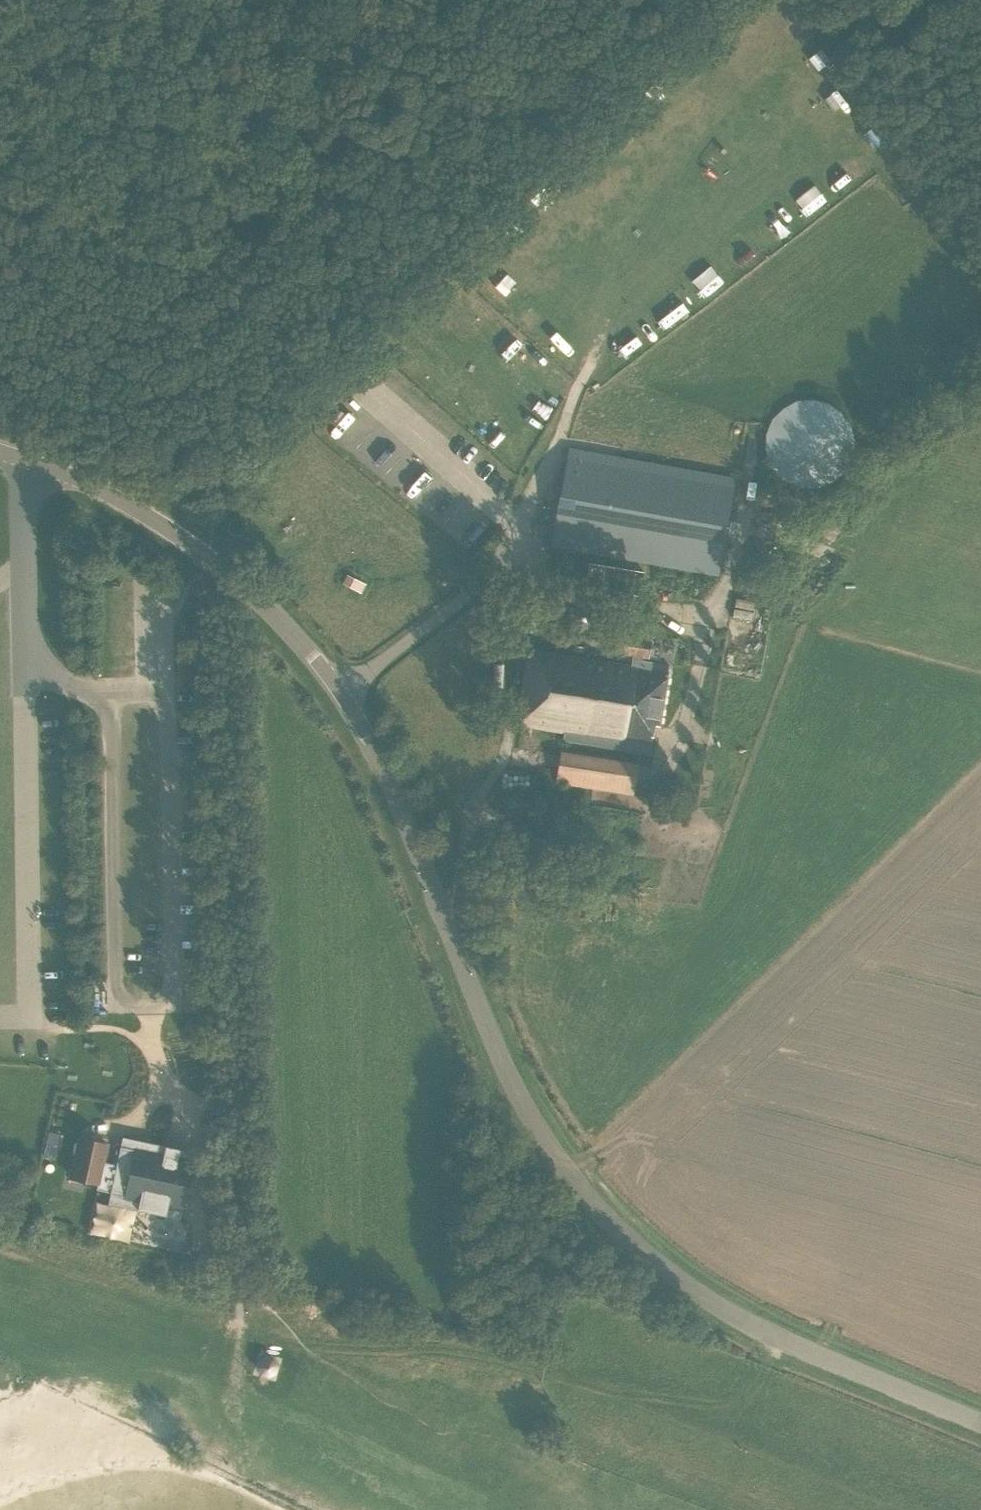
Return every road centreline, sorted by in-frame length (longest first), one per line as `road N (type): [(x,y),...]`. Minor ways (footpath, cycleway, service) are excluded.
road 1 (tertiary): [(775,1336),(649,1257),(549,1147),(496,1048),(378,757),(291,632),(162,525),(96,488),(0,451)]
road 2 (track): [(742,1416),(657,1394),(602,1393),(465,1354),(305,1344)]
road 3 (track): [(883,1504),(838,1464),(742,1416),(775,1336)]
road 4 (tertiary): [(775,1336),(980,1423)]

